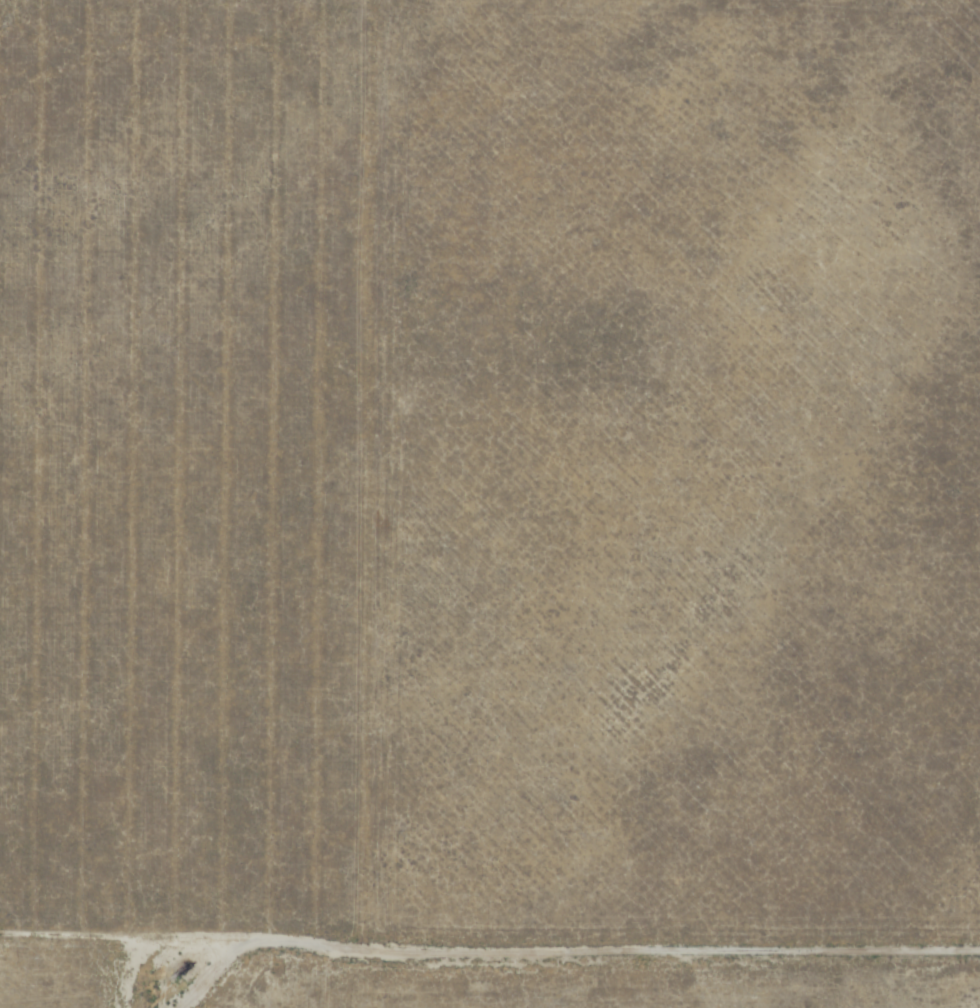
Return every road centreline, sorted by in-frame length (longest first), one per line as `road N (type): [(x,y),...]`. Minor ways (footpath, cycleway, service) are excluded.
road 1 (track): [(979,854),(463,837),(229,943),(0,938)]

